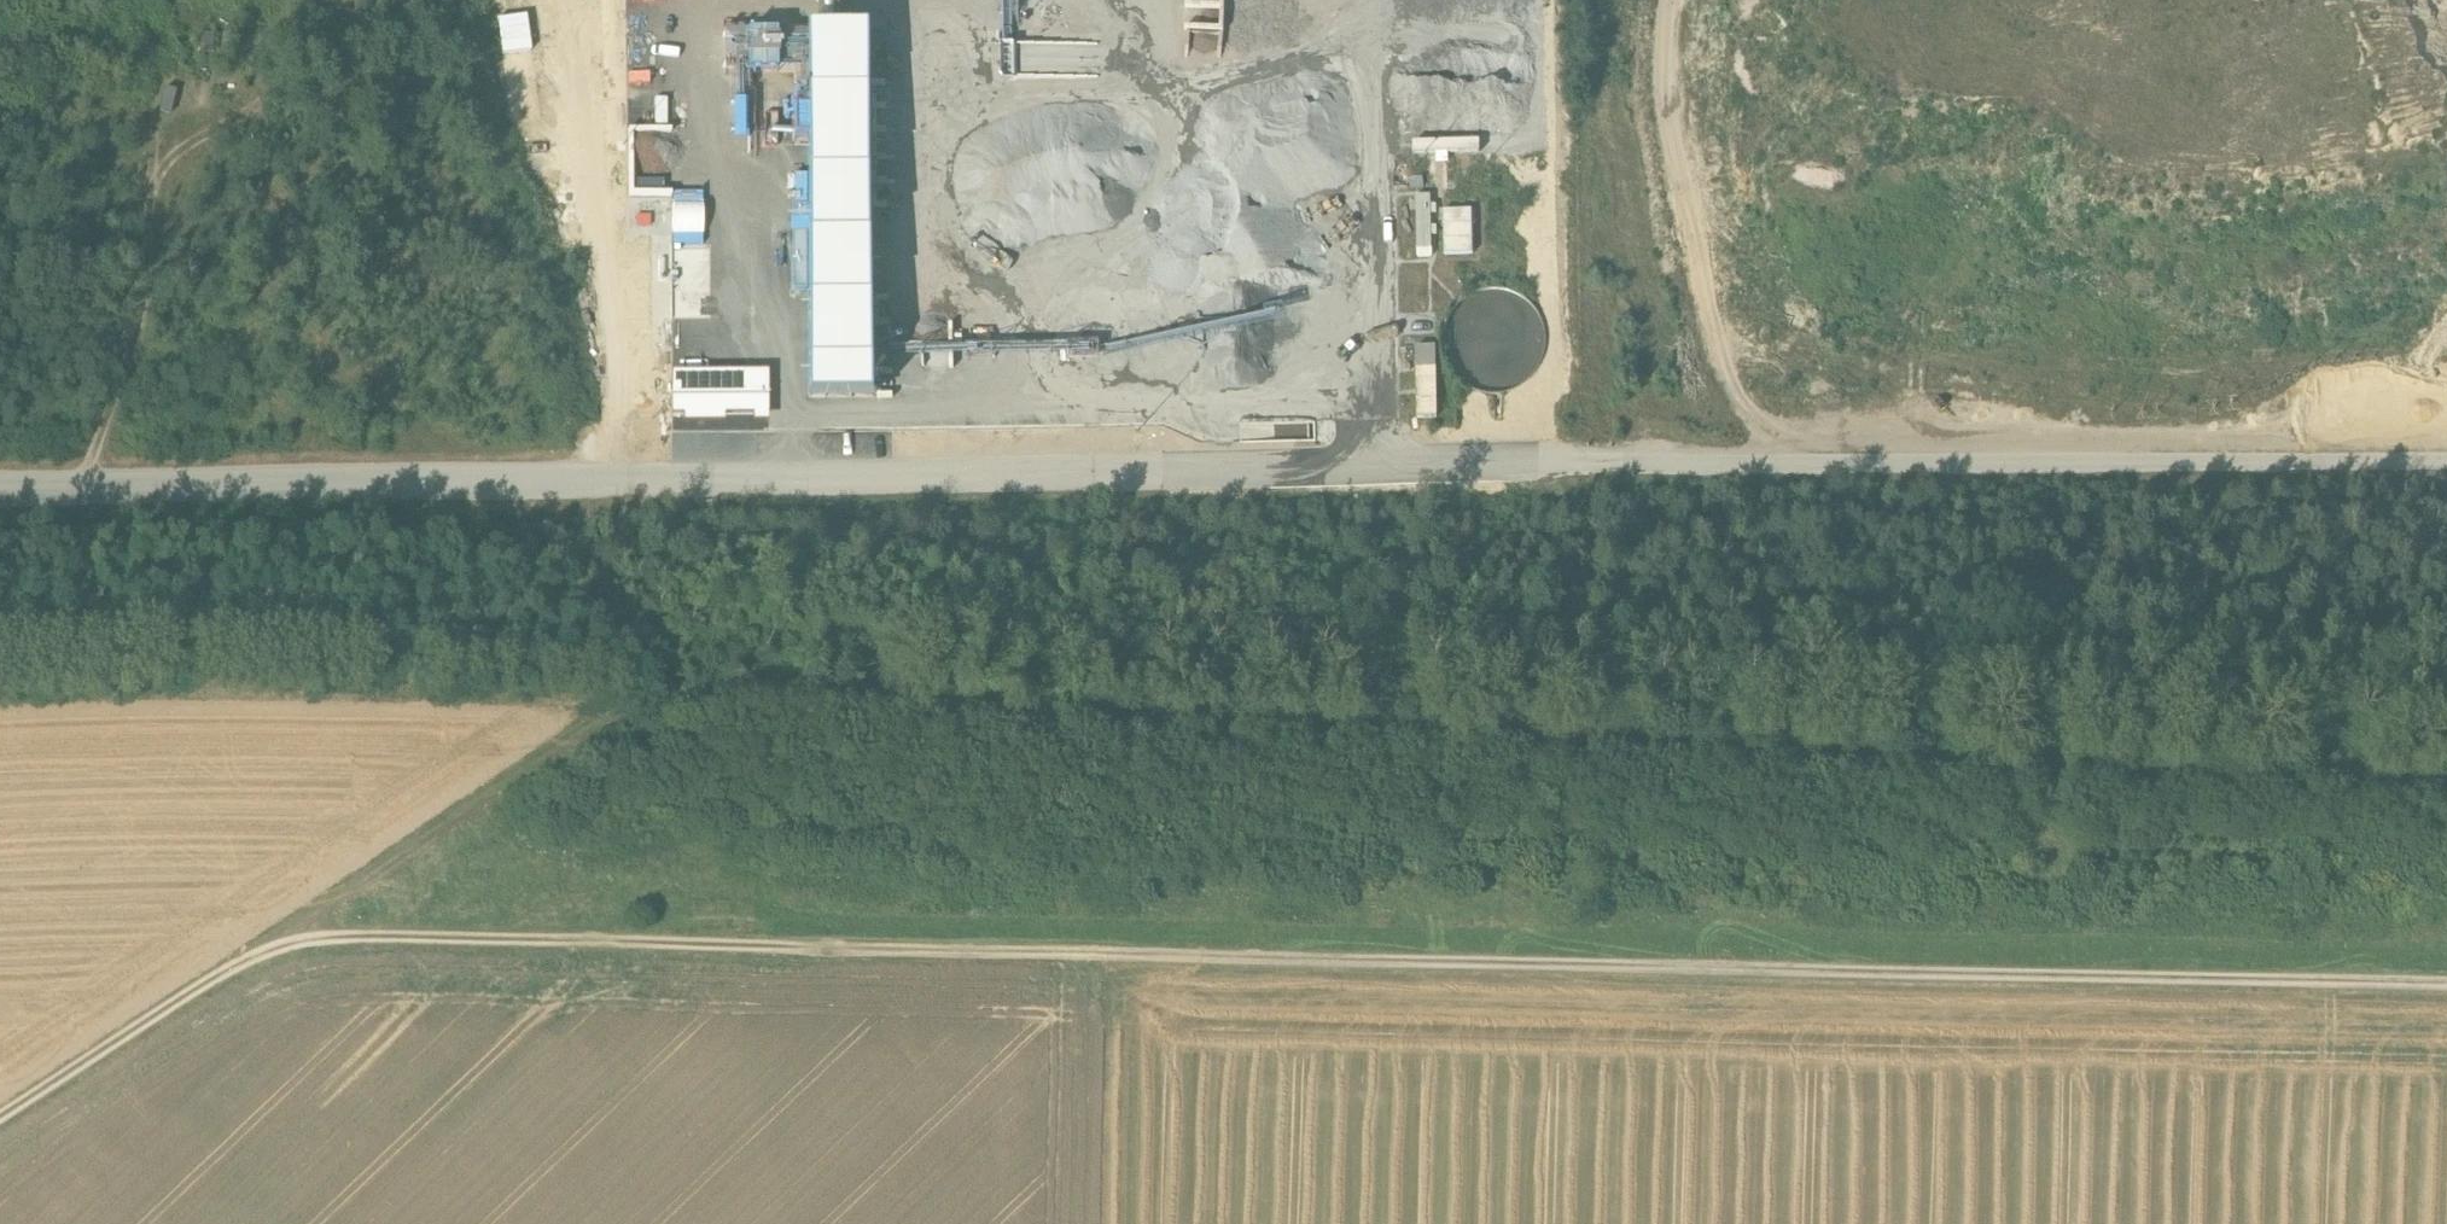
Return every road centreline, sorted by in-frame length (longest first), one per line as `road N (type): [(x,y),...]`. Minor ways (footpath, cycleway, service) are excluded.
road 1 (track): [(2446,988),(311,938),(250,958),(0,1115)]

